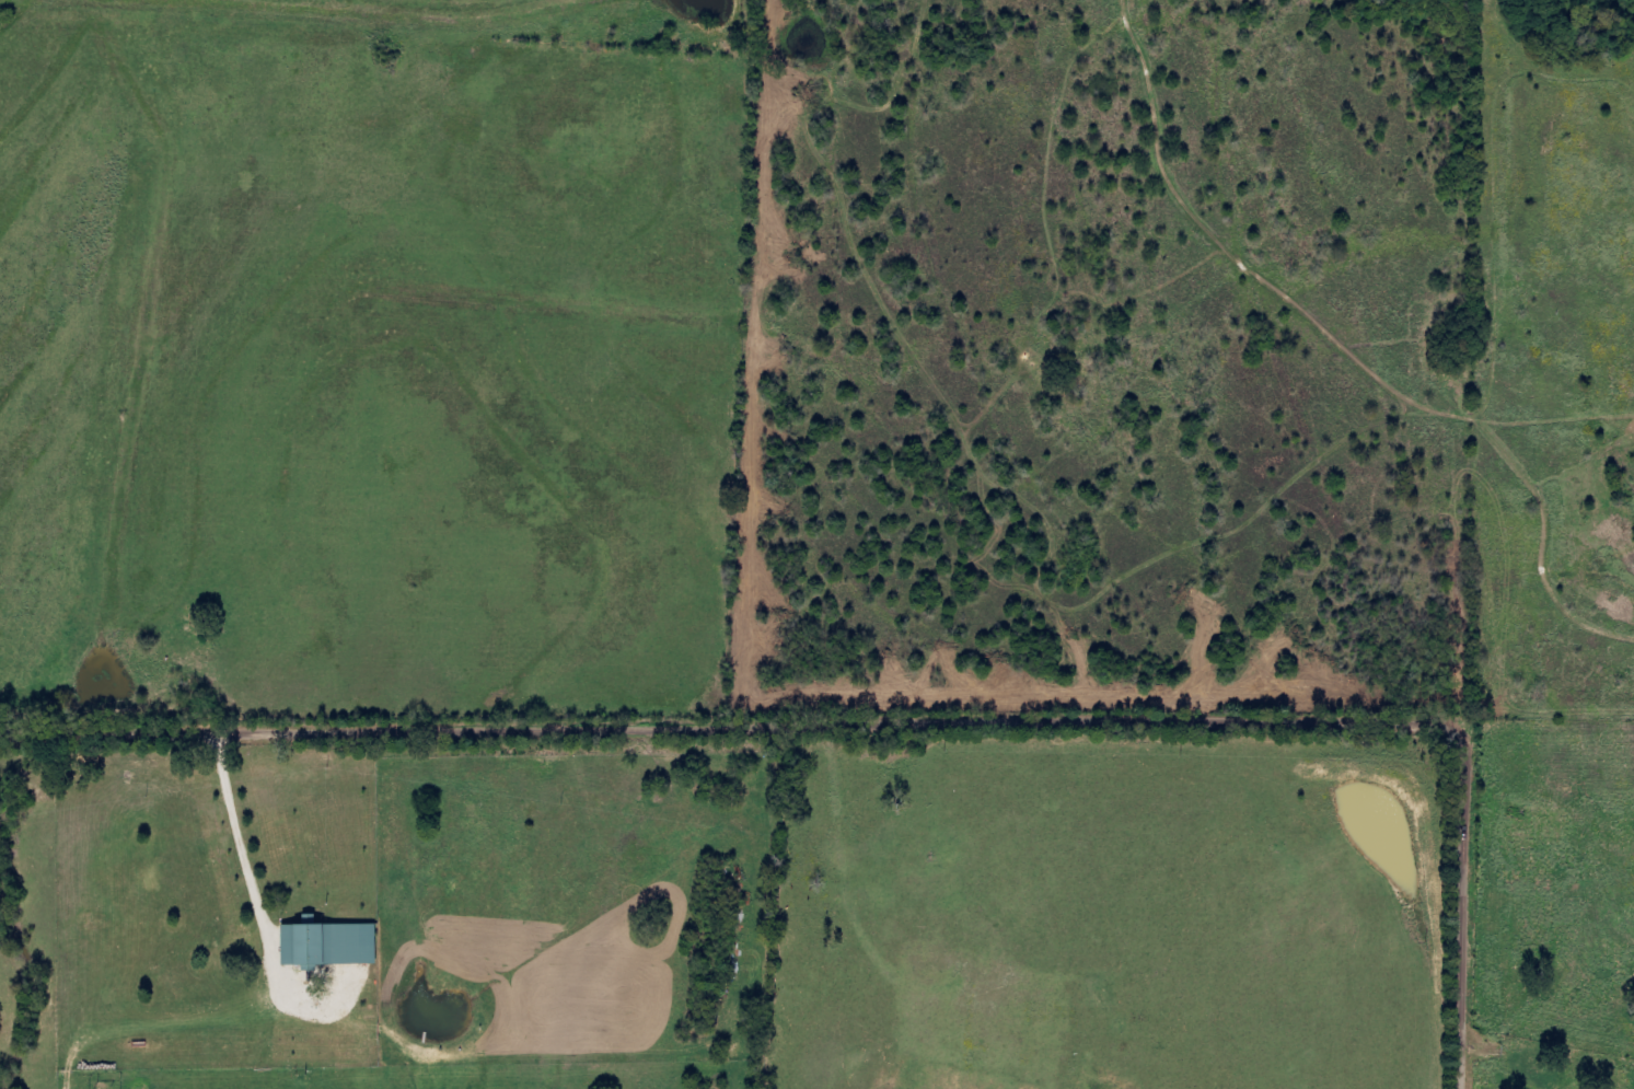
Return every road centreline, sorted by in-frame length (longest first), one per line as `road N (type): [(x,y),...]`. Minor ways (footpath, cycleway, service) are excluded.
road 1 (residential): [(0,728),(1429,733),(1439,761),(1439,1088)]

